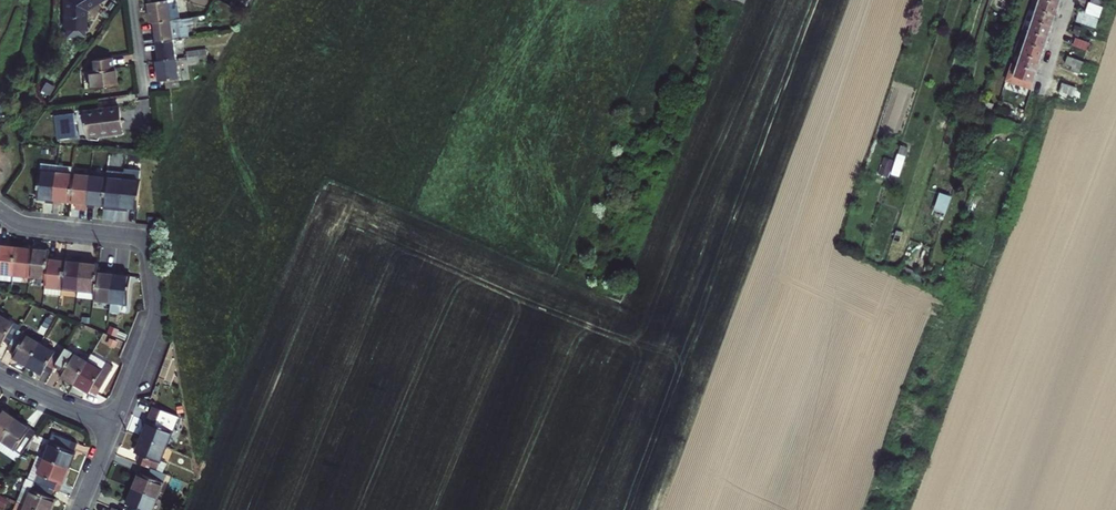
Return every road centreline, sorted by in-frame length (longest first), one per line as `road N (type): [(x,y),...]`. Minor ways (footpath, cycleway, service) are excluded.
road 1 (residential): [(113,427),(155,316),(149,239)]
road 2 (residential): [(0,210),(33,227),(149,239)]
road 3 (residential): [(0,378),(113,427)]

